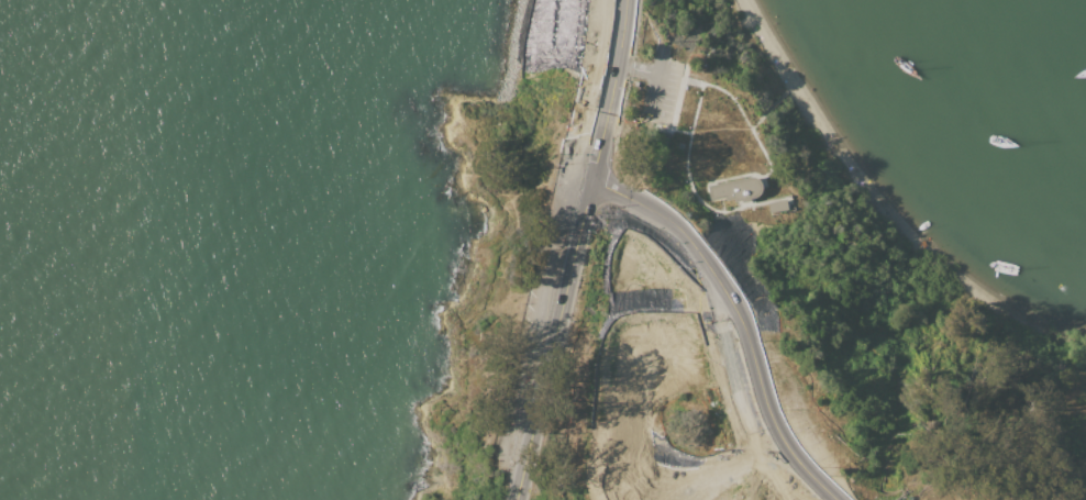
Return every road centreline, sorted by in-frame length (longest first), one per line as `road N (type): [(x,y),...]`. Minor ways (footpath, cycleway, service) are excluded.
road 1 (tertiary): [(807,499),(758,438),(698,248),(658,208),(573,175)]
road 2 (tertiary): [(512,499),(573,175)]
road 3 (tertiary): [(573,175),(600,0)]

